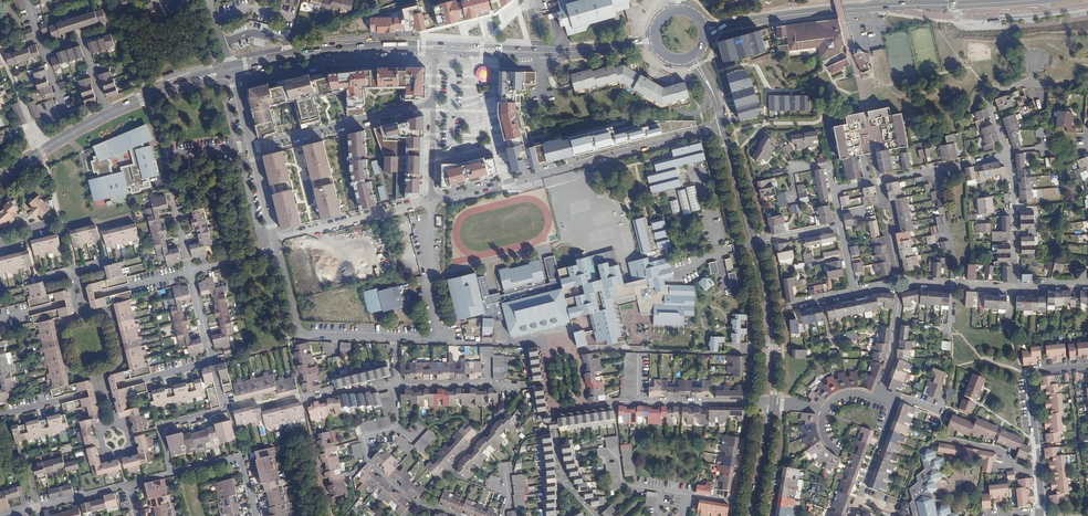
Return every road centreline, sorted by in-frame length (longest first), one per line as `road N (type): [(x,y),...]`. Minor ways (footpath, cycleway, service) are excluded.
road 1 (secondary): [(724,26),(850,9),(1032,0)]
road 2 (residential): [(434,200),(723,126)]
road 3 (secondary): [(0,178),(90,123),(231,68)]
road 4 (secondary): [(231,68),(336,50),(434,47)]
road 5 (secondary): [(434,47),(545,52),(634,44)]
road 6 (residential): [(1087,366),(1029,374),(1041,515)]
road 7 (residential): [(278,249),(98,295)]
road 8 (residential): [(278,249),(300,332),(394,337)]
road 9 (residential): [(130,485),(241,457),(255,515)]
road 10 (residential): [(418,107),(252,148)]
road 11 (residential): [(275,240),(434,200)]
road 12 (residential): [(773,405),(772,310),(756,243)]
road 13 (residential): [(631,401),(773,405)]
road 14 (residential): [(1014,286),(1009,154)]
road 15 (residential): [(130,485),(2,515)]
road 16 (residential): [(899,397),(851,515)]
road 17 (residential): [(521,385),(397,385)]
road 18 (residential): [(756,243),(723,126)]

